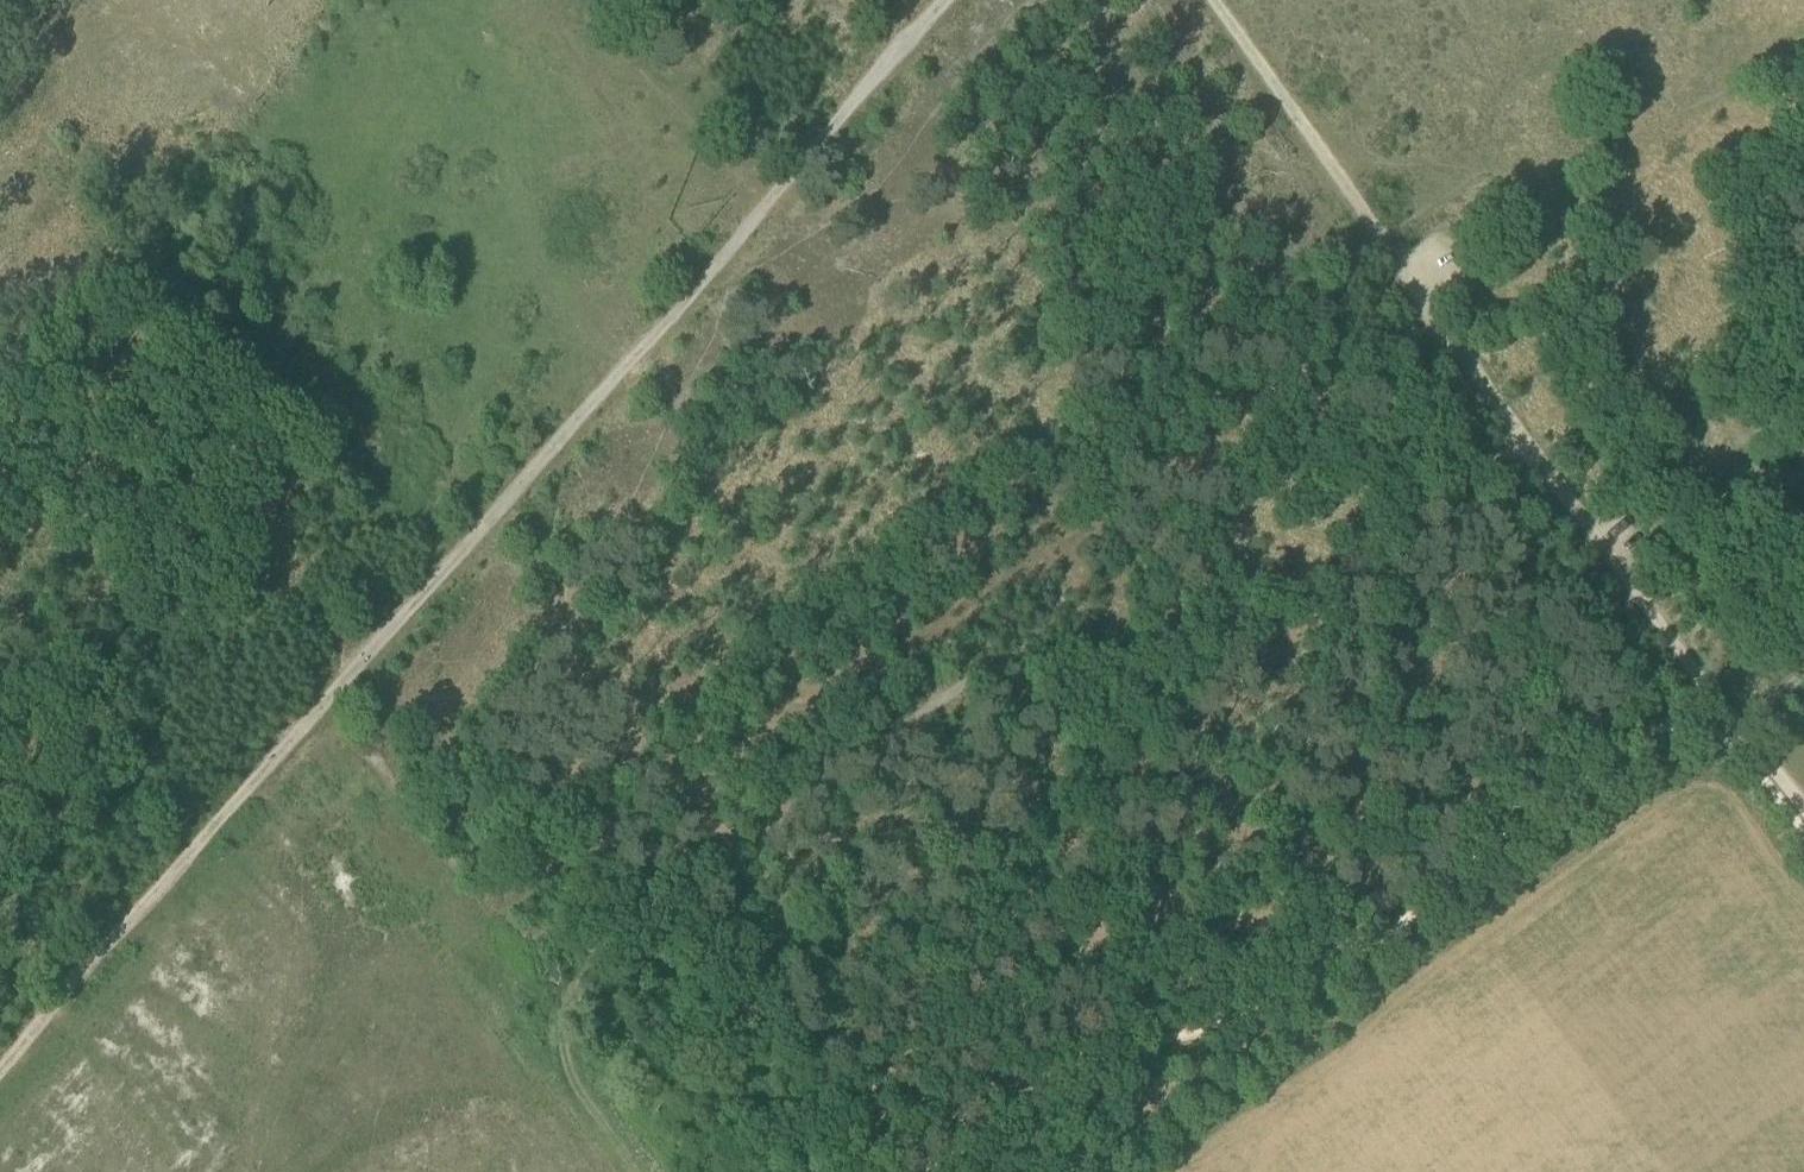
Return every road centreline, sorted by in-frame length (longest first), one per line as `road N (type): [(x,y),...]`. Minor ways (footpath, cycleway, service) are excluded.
road 1 (track): [(0,1063),(945,0)]
road 2 (track): [(658,1171),(554,1038),(558,1001),(583,951),(920,656),(960,642),(1233,610),(1501,411)]
road 3 (track): [(1213,0),(1501,411)]
road 4 (track): [(1501,411),(1727,716)]
road 5 (track): [(1727,716),(1803,813)]

